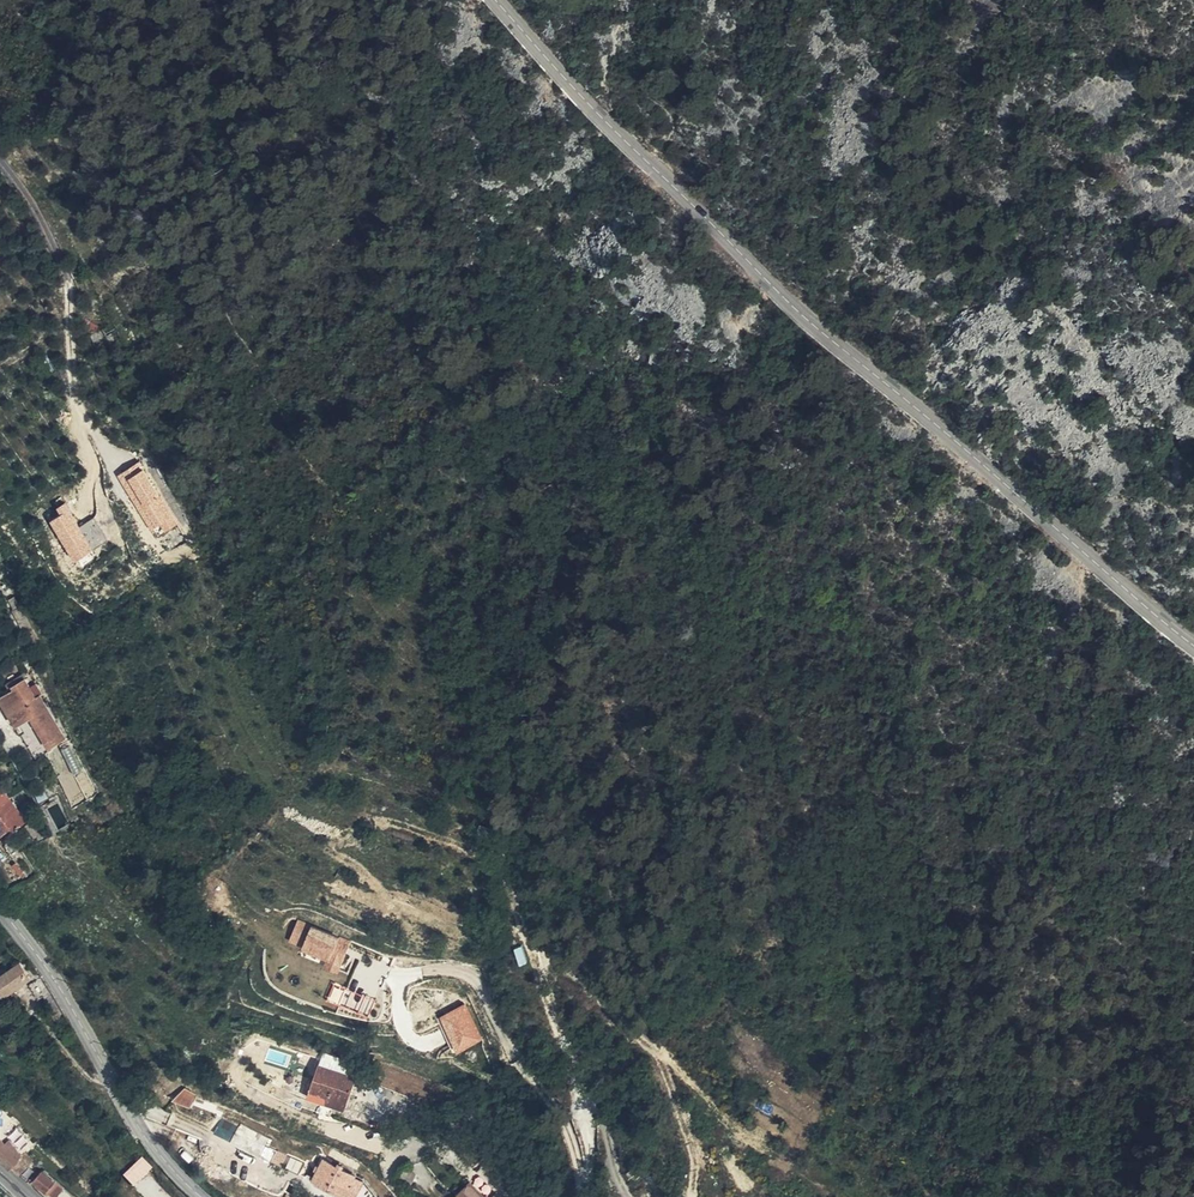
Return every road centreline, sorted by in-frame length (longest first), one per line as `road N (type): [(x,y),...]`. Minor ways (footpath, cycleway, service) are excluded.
road 1 (tertiary): [(500,0),(599,114),(784,295),(1193,644)]
road 2 (track): [(586,1185),(588,1113),(524,917),(494,859),(442,838)]
road 3 (tertiary): [(204,1196),(152,1144),(68,996),(0,905)]

